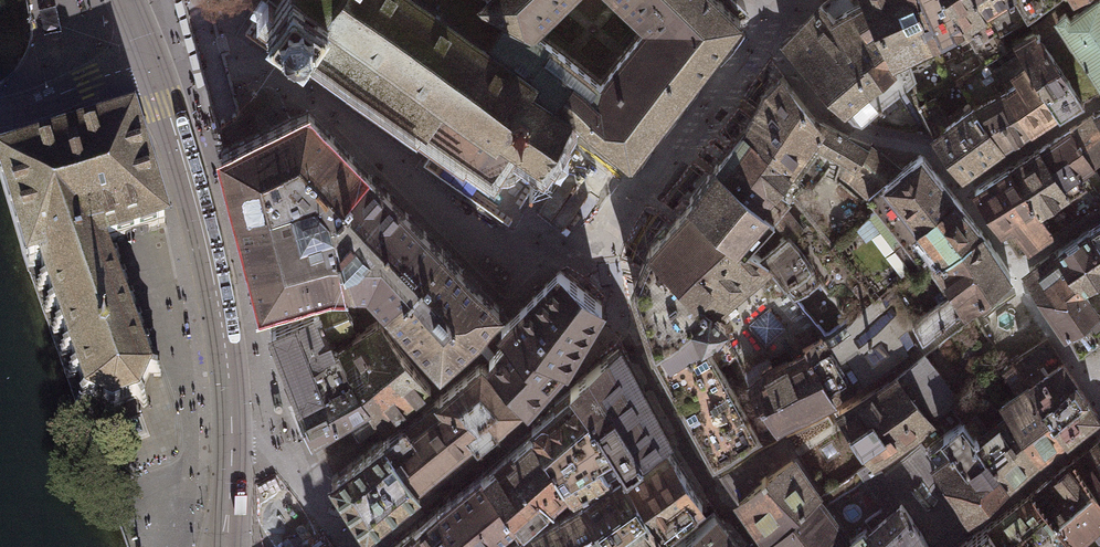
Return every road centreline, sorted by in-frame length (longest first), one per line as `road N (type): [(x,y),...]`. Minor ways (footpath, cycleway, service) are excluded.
road 1 (residential): [(222,318),(150,60)]
road 2 (residential): [(226,546),(231,426),(222,318)]
road 3 (residential): [(0,113),(150,60)]

